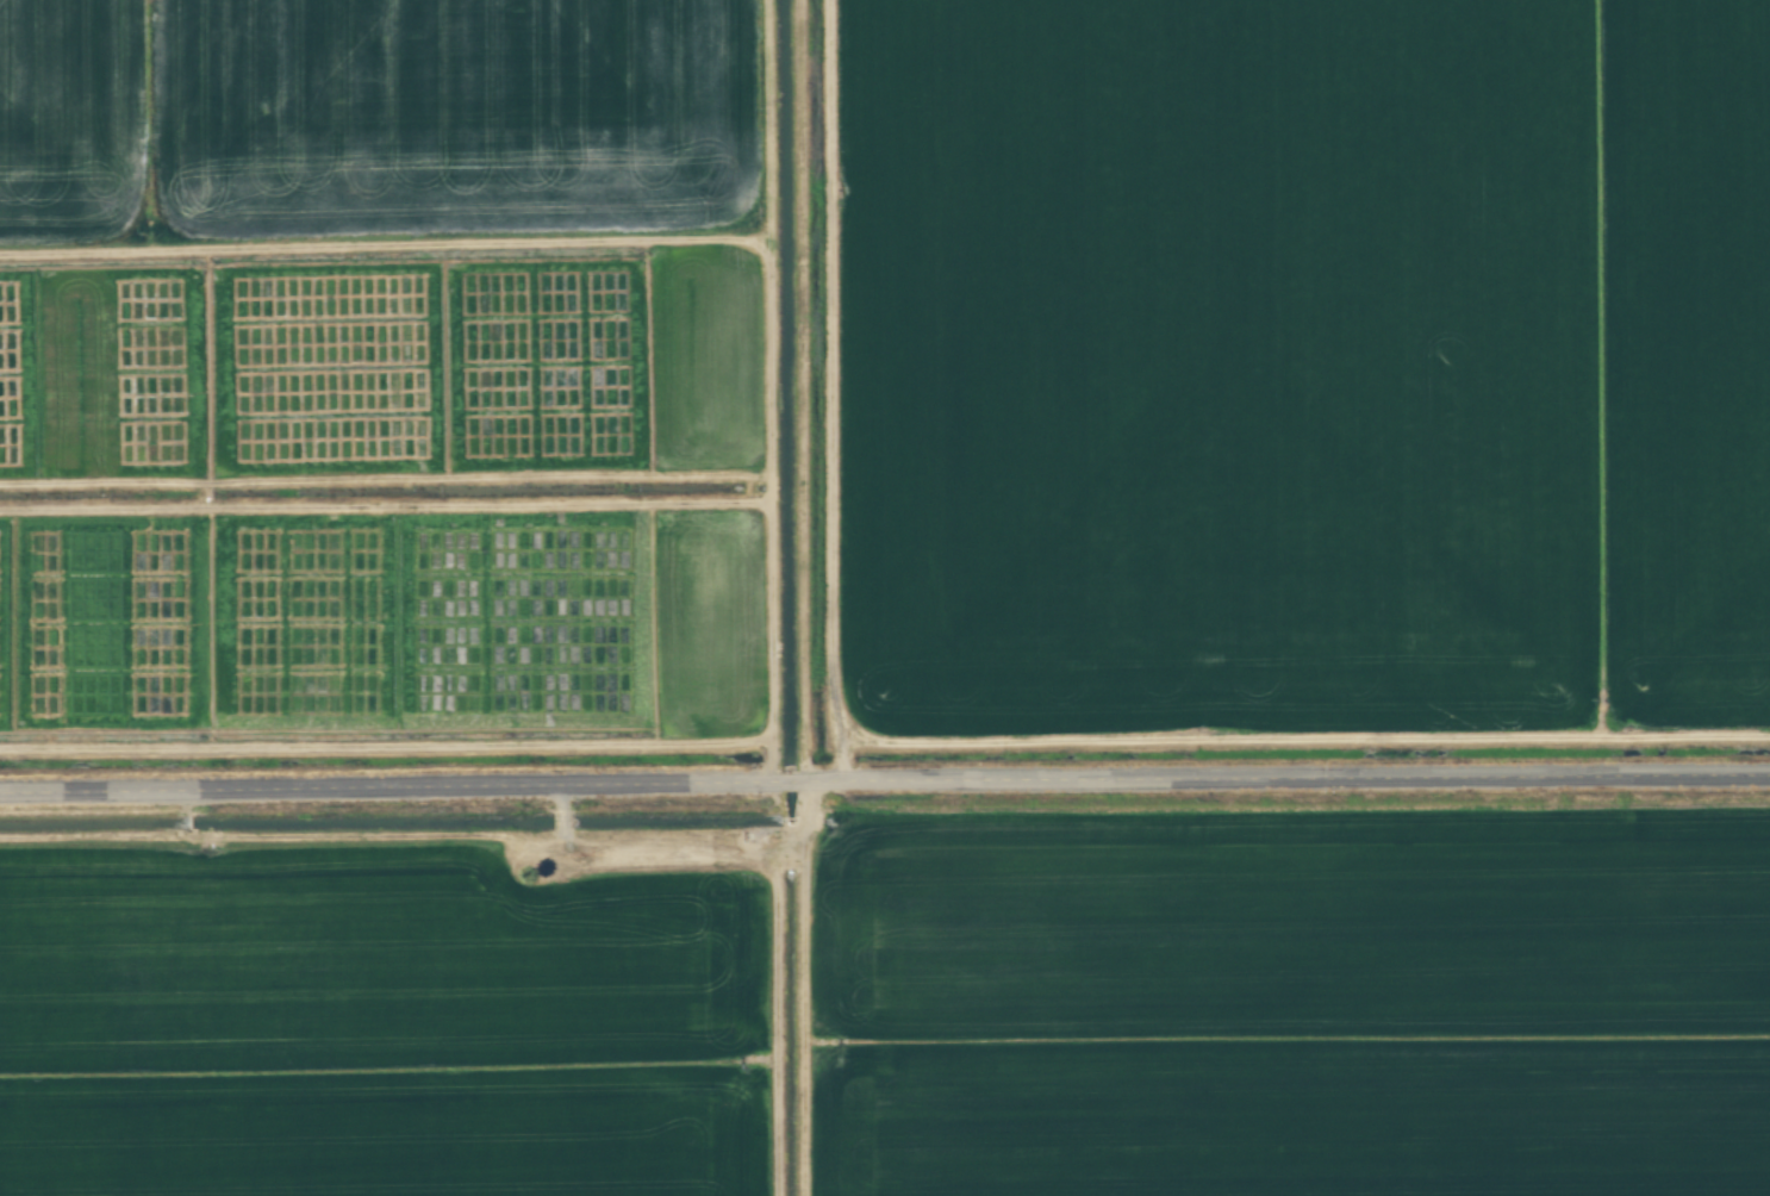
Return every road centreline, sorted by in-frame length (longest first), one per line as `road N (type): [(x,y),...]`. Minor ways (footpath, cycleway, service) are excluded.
road 1 (residential): [(0,799),(1769,777)]

